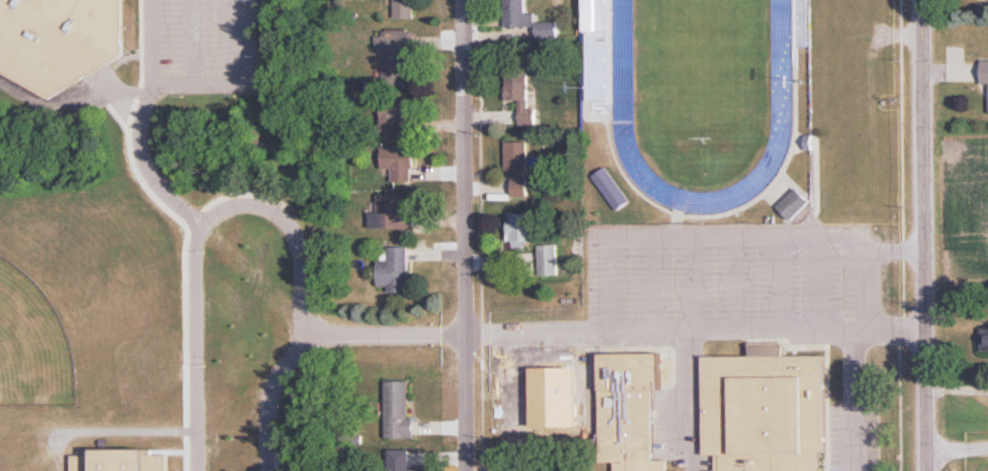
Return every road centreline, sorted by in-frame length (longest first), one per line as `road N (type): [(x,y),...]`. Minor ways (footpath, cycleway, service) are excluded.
road 1 (residential): [(283,320),(283,232),(259,197),(219,182),(181,205),(172,217),(184,470)]
road 2 (tertiary): [(926,470),(922,0)]
road 3 (residential): [(466,470),(463,0)]
road 4 (residential): [(465,317),(283,320)]
road 5 (residential): [(254,470),(251,391),(283,320)]

